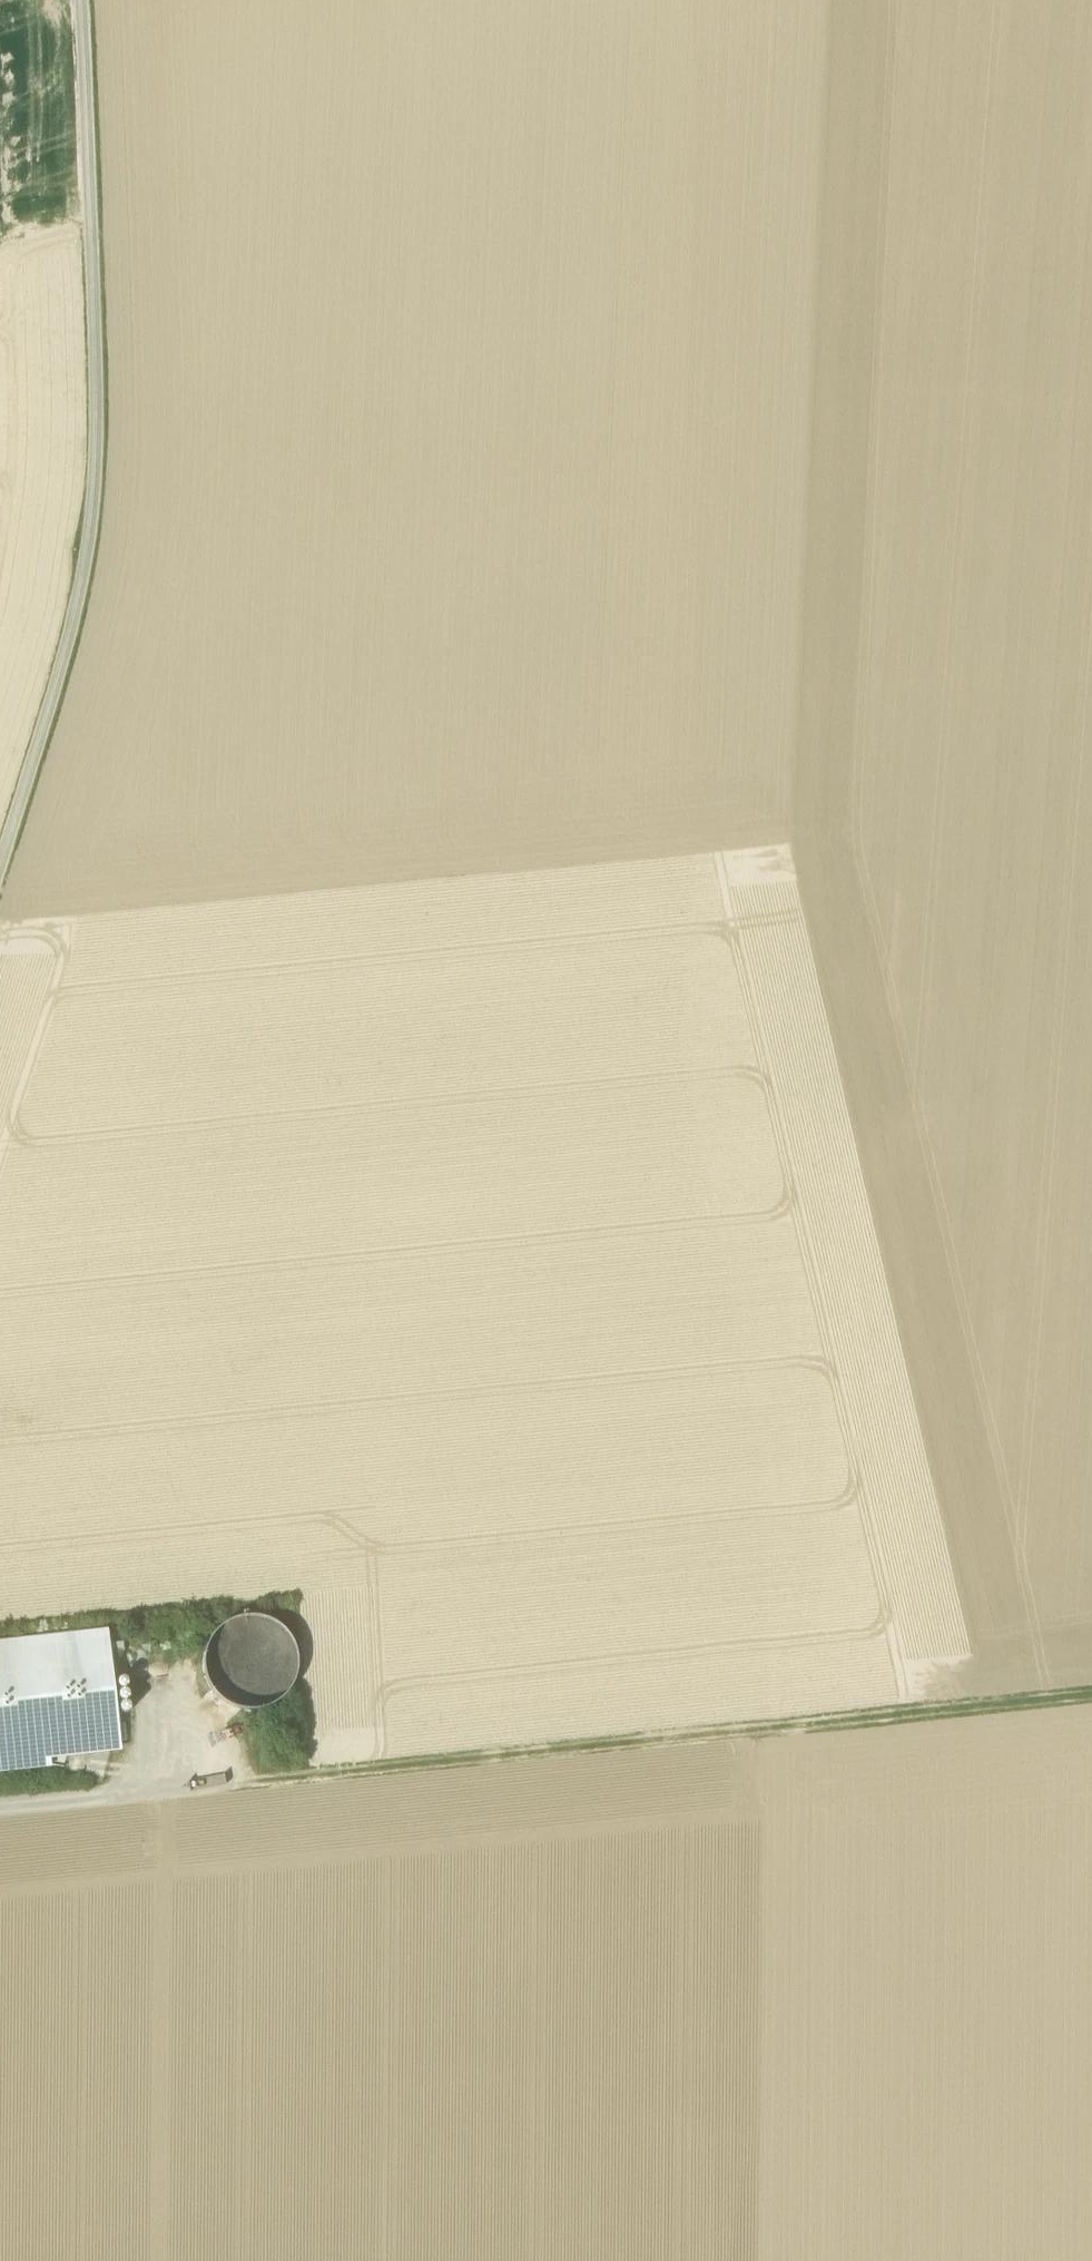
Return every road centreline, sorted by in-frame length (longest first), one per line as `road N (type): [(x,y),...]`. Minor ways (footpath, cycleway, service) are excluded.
road 1 (track): [(0,1815),(316,1789),(955,1708)]
road 2 (residential): [(0,851),(67,638),(93,480),(76,0)]

